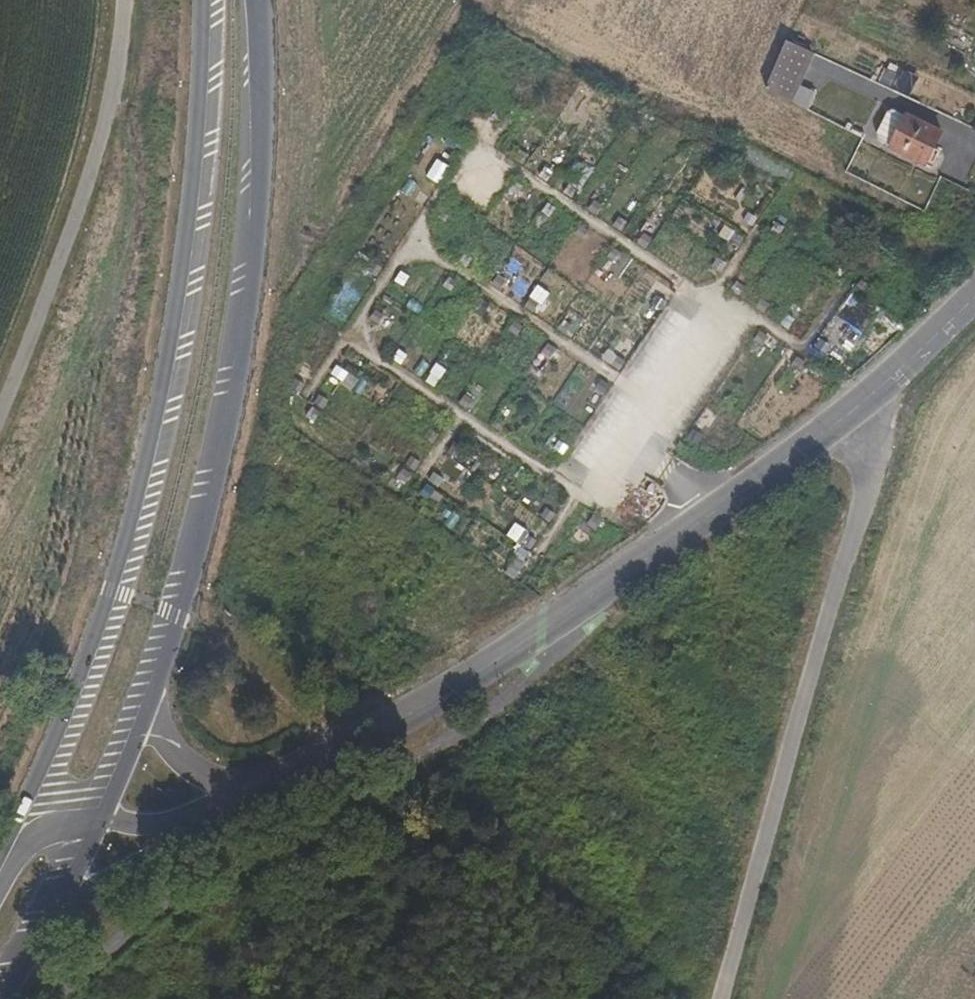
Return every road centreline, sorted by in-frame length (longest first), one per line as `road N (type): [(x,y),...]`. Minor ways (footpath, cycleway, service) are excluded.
road 1 (secondary): [(202,0),(193,180),(176,321),(147,454),(65,720),(0,862)]
road 2 (secondary): [(148,713),(198,567),(244,366),(261,168),(258,0)]
road 3 (tertiary): [(297,767),(517,650),(853,409)]
road 4 (residential): [(853,409),(871,470),(706,998)]
road 5 (tertiary): [(61,905),(235,813),(297,767)]
road 6 (secondary): [(297,767),(192,816),(152,825),(101,821)]
road 7 (secondary): [(297,767),(213,781),(180,759),(148,713)]
road 8 (tertiary): [(853,409),(974,295)]
road 9 (secondary): [(101,821),(34,837),(0,875)]

